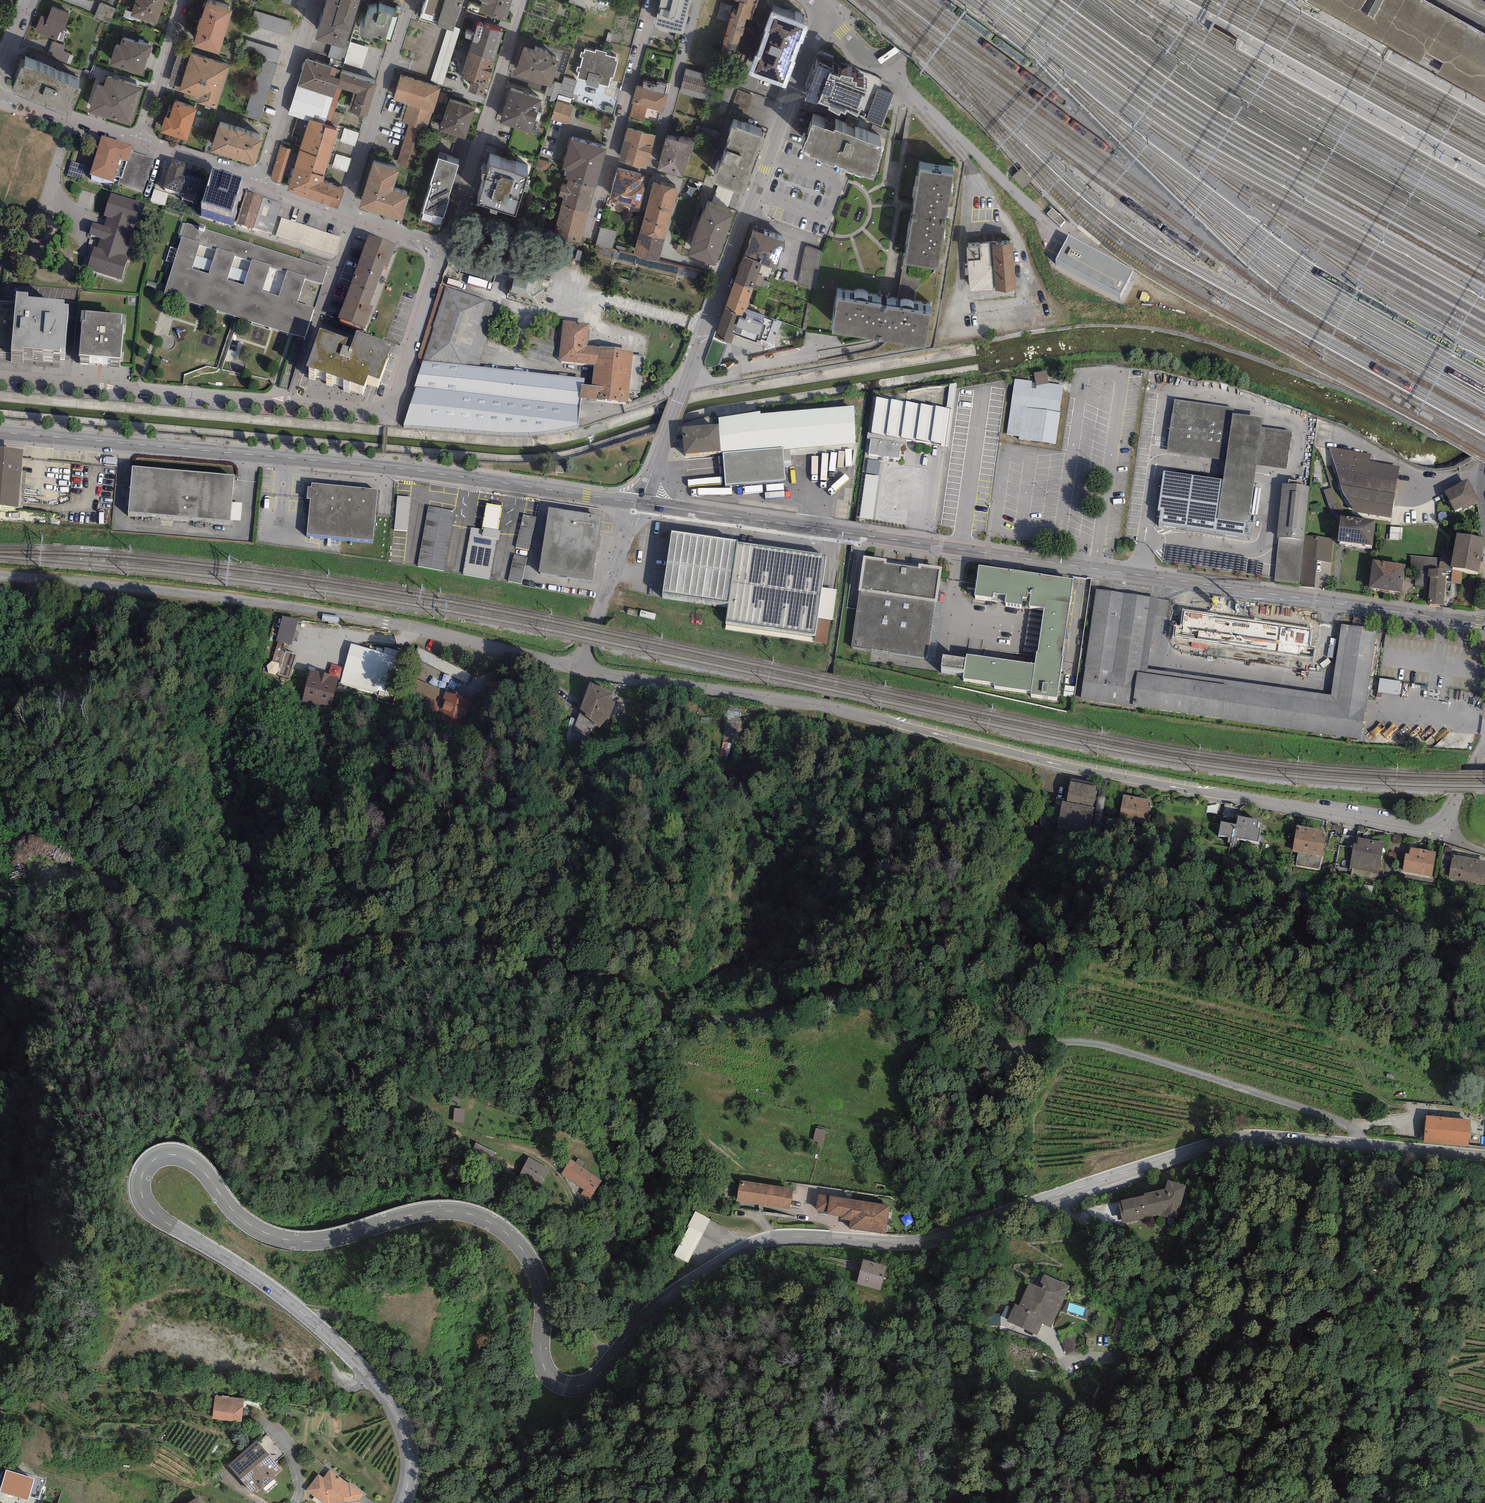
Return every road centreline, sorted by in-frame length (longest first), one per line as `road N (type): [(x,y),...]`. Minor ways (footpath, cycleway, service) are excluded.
road 1 (tertiary): [(404,1502),(410,1456),(395,1409),(342,1348),(262,1281),(153,1214),(138,1179),(146,1166),(180,1156),(198,1166),(243,1224),(290,1242),(321,1241),(429,1211),(505,1229),(530,1261),(540,1293),(544,1359),(571,1386),(587,1383),(694,1279),(774,1238),(910,1244),(1223,1139),(1357,1143)]
road 2 (unclassified): [(1357,1143),(1358,1130),(1313,1112),(1103,1045),(995,1041),(898,991),(844,992),(757,1018),(687,1018),(607,985),(461,950),(255,962),(130,889),(92,876),(0,894)]
road 3 (unclassified): [(1439,823),(1412,826),(1197,790),(826,706),(578,667),(641,503)]
road 4 (unclassified): [(705,512),(1484,624)]
road 5 (unclassified): [(0,432),(402,469),(641,503)]
road 6 (unclassified): [(660,449),(824,9)]
road 7 (track): [(1244,1313),(1360,1365),(1380,1393),(1386,1429),(1413,1468),(1427,1464),(1439,1432),(1484,1432)]
road 8 (track): [(370,1377),(338,1380),(321,1350),(285,1317),(184,1290),(138,1309),(122,1355)]
road 9 (residential): [(0,378),(289,400)]
road 10 (residential): [(525,0),(443,248)]
road 11 (residential): [(343,217),(410,0)]
road 12 (track): [(1049,1199),(1244,1313)]
road 13 (residential): [(609,162),(651,173),(699,0)]
road 14 (residential): [(317,0),(259,179)]
road 15 (residential): [(652,0),(609,162)]
road 16 (unclassified): [(929,0),(890,56),(865,50),(824,9)]
road 17 (residential): [(184,0),(136,138)]
road 18 (residential): [(0,95),(136,138)]
road 19 (track): [(300,1313),(334,1315),(383,1335),(413,1335),(425,1317)]
road 20 (residential): [(136,138),(259,179)]
road 21 (tertiary): [(1357,1143),(1484,1155)]

